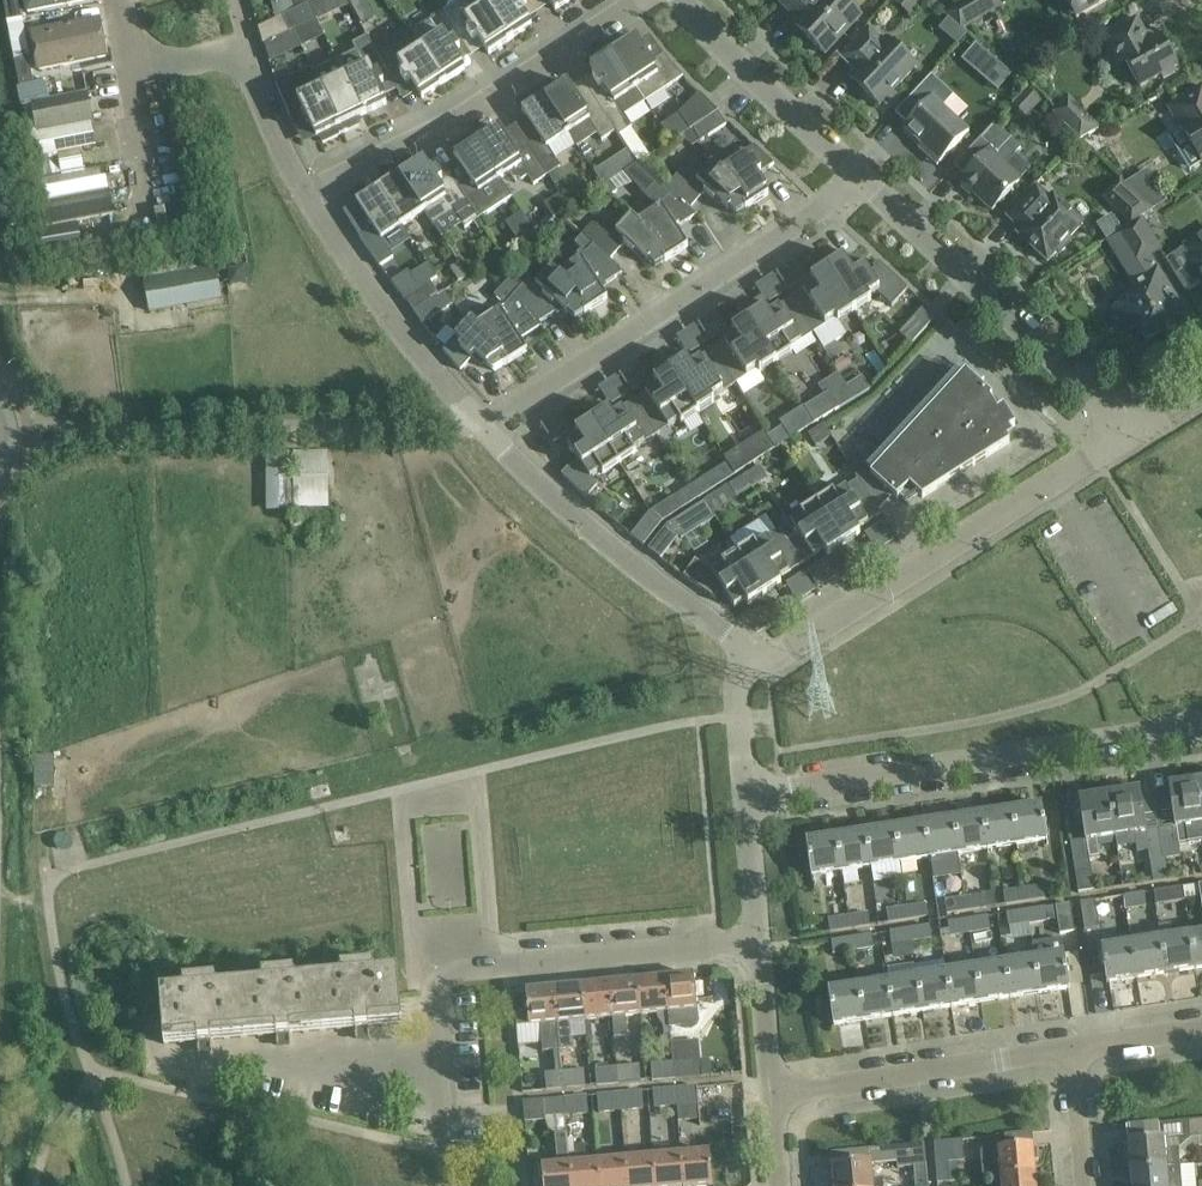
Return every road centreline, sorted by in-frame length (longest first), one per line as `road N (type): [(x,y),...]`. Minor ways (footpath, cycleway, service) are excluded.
road 1 (residential): [(746,800),(1201,727)]
road 2 (residential): [(751,662),(790,650),(1136,429)]
road 3 (residential): [(482,426),(858,178)]
road 4 (residential): [(435,1048),(436,999),(472,965),(758,939)]
road 5 (residential): [(310,194),(441,129),(638,0)]
road 6 (residential): [(1136,429),(858,178)]
road 7 (residential): [(482,426),(547,496),(751,662)]
road 8 (residential): [(151,1025),(155,1060),(190,1067),(435,1048)]
road 9 (residential): [(774,1098),(1075,1049)]
road 10 (residential): [(310,194),(385,316),(482,426)]
road 11 (residential): [(133,62),(246,49),(270,123),(310,194)]
road 12 (residential): [(858,178),(686,0)]
road 13 (residential): [(774,1098),(758,939)]
road 14 (residential): [(746,800),(739,716),(751,662)]
road 15 (residential): [(758,939),(746,800)]
road 16 (residential): [(435,1048),(448,1185)]
road 17 (residential): [(1086,1185),(1075,1049)]
road 18 (residential): [(1075,1049),(1201,1030)]
road 19 (residential): [(154,182),(133,62)]

